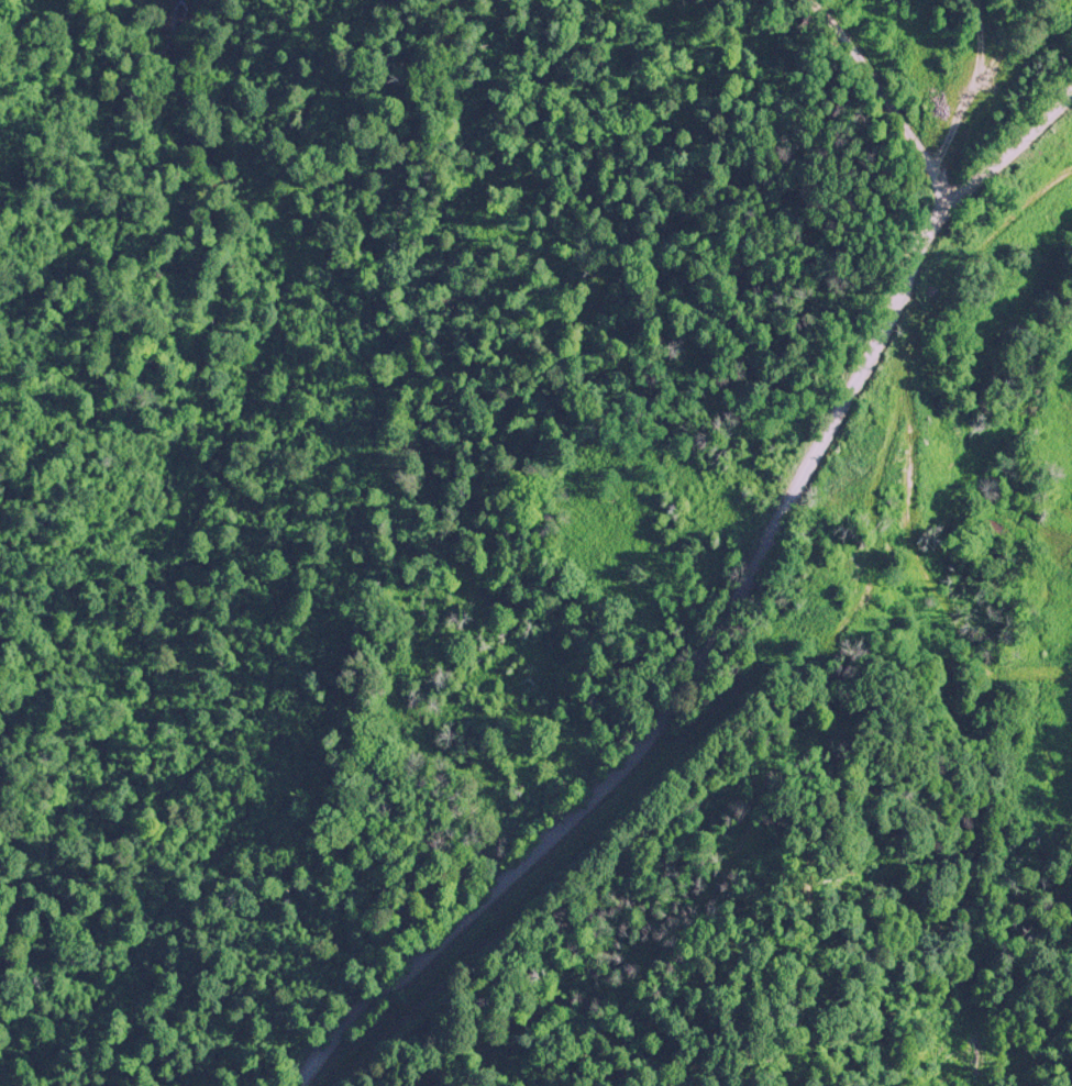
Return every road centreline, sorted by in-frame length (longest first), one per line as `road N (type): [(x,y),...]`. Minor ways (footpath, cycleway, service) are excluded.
road 1 (tertiary): [(309,1085),(618,776),(737,606),(942,208),(1071,95)]

